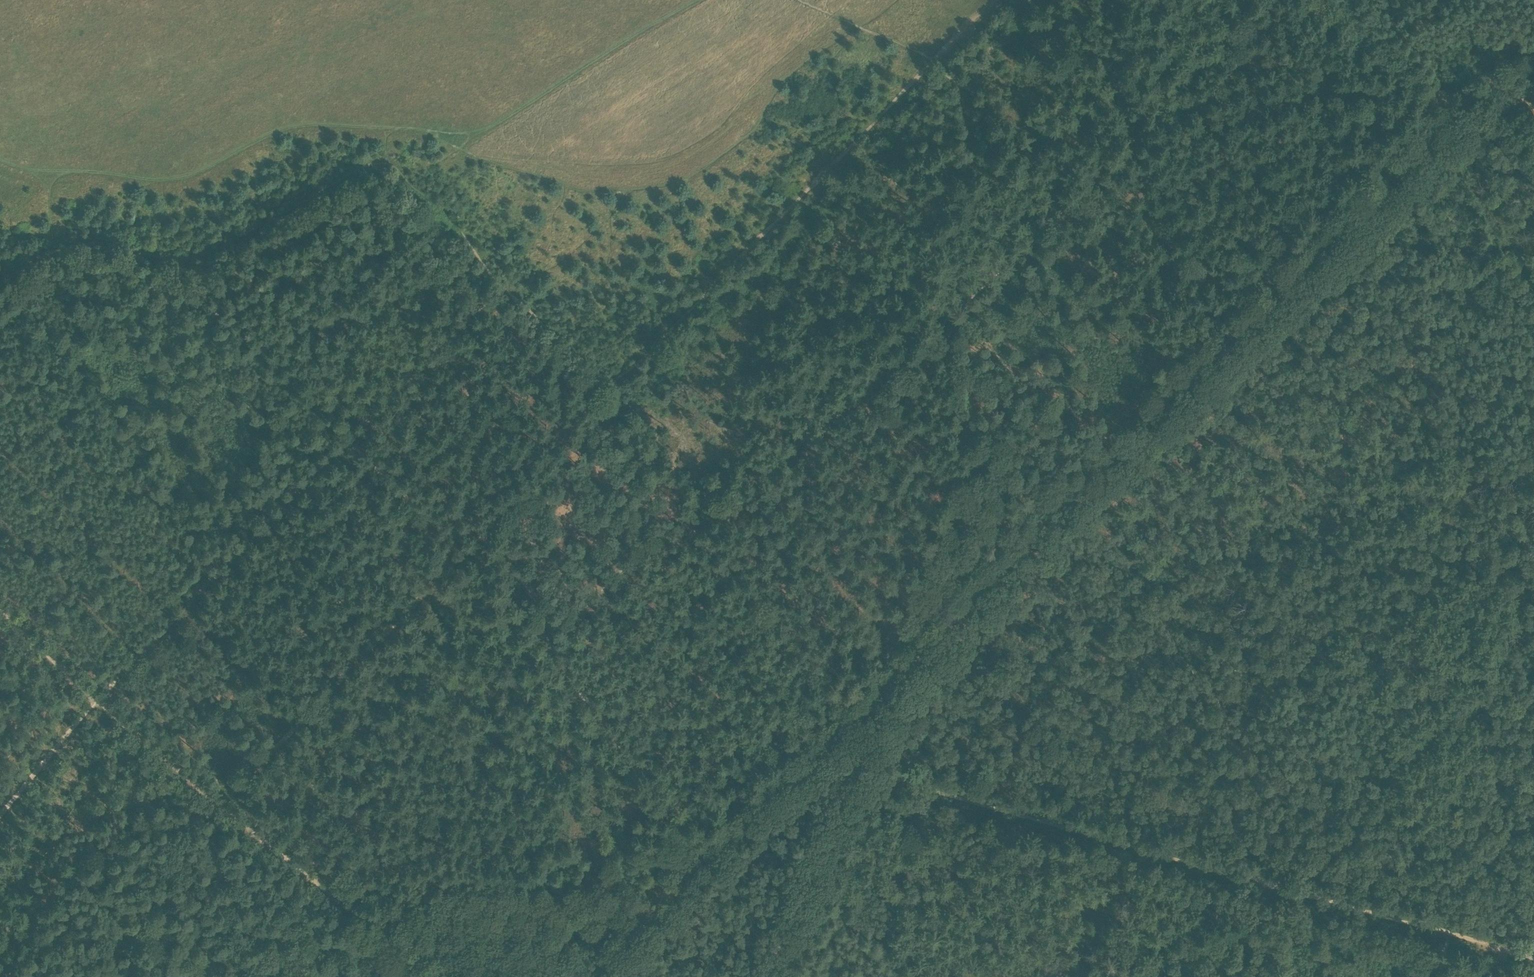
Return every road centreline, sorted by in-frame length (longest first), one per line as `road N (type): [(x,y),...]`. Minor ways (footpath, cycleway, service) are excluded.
road 1 (track): [(892,671),(1445,122)]
road 2 (track): [(0,170),(53,184),(102,176),(171,187),(315,128),(425,133),(471,146),(706,0)]
road 3 (track): [(504,293),(470,306),(100,693)]
road 4 (track): [(215,789),(611,405)]
road 5 (track): [(892,671),(577,976)]
road 6 (track): [(759,976),(892,671)]
road 7 (track): [(1325,0),(1457,109)]
road 8 (track): [(799,0),(941,65)]
road 9 (track): [(215,789),(100,693)]
road 10 (track): [(322,886),(215,789)]
road 11 (track): [(427,976),(322,886)]
road 12 (track): [(100,693),(0,603)]

